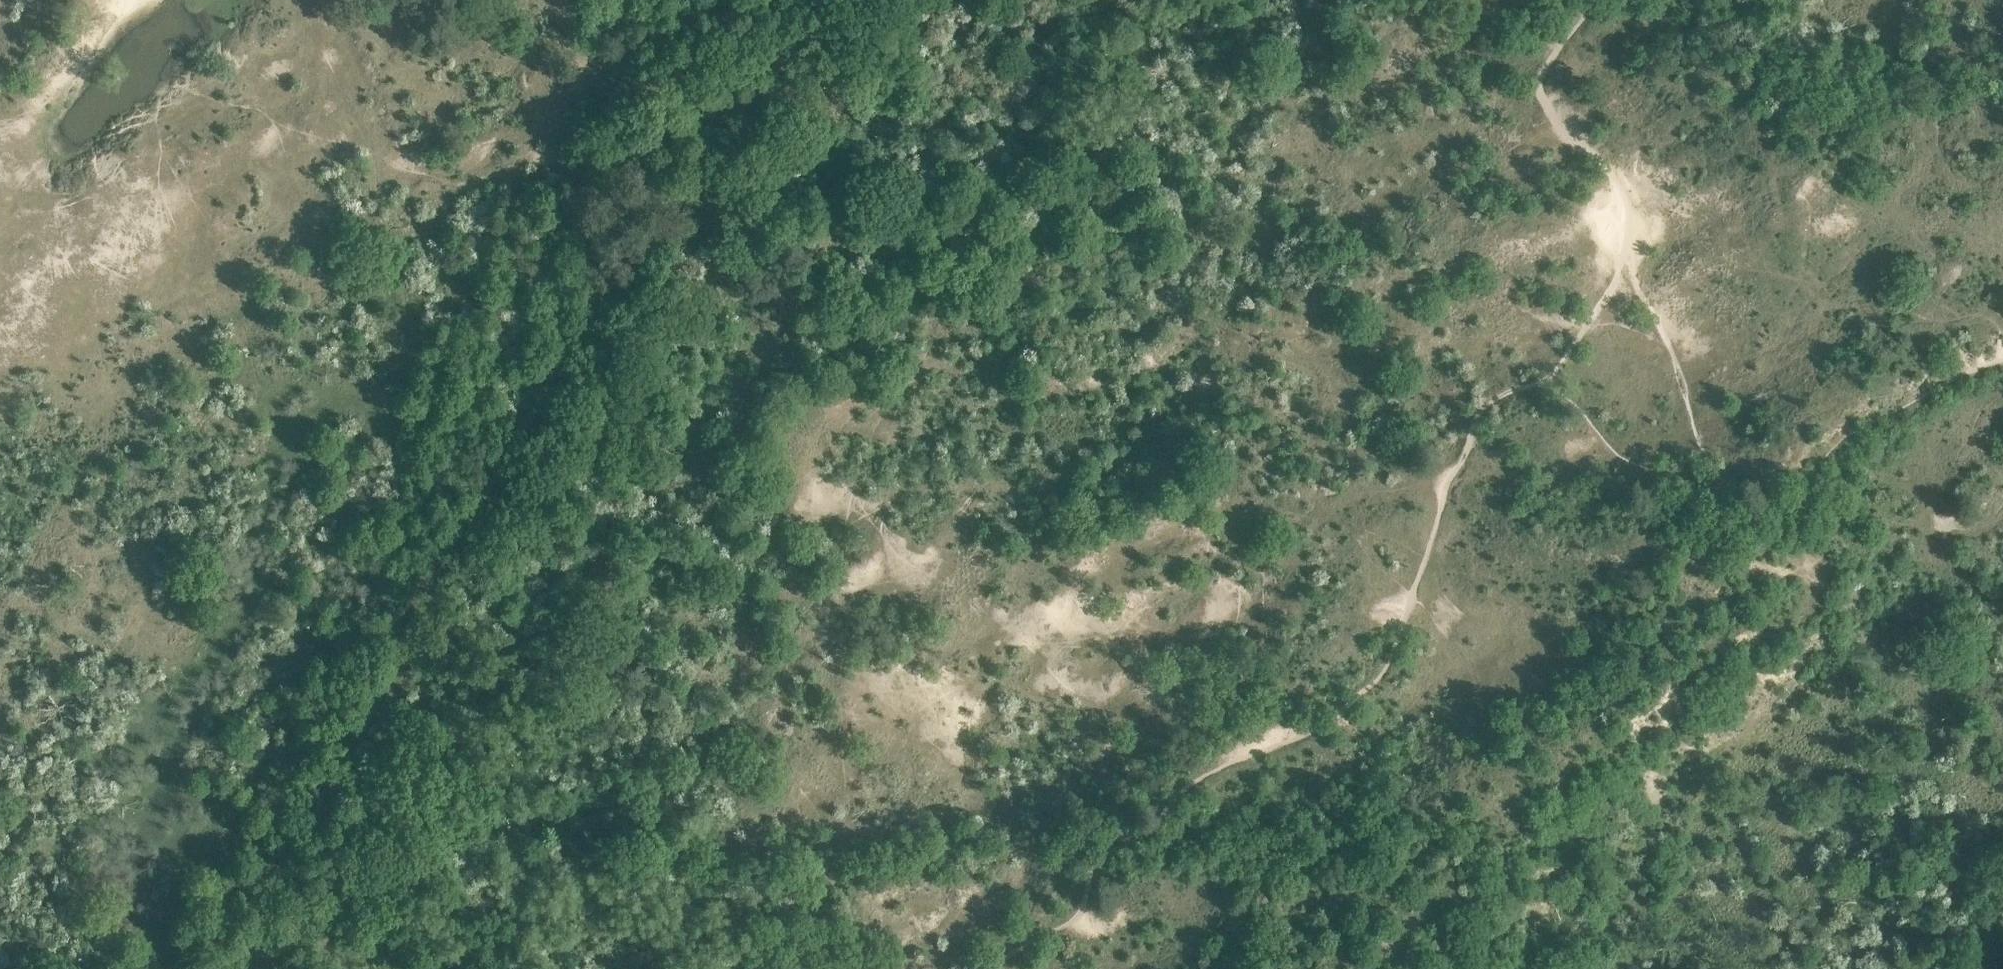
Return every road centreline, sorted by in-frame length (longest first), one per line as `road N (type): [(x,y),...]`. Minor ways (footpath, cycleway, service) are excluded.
road 1 (track): [(169,968),(291,842),(339,773),(596,293),(694,194),(738,116),(834,0)]

